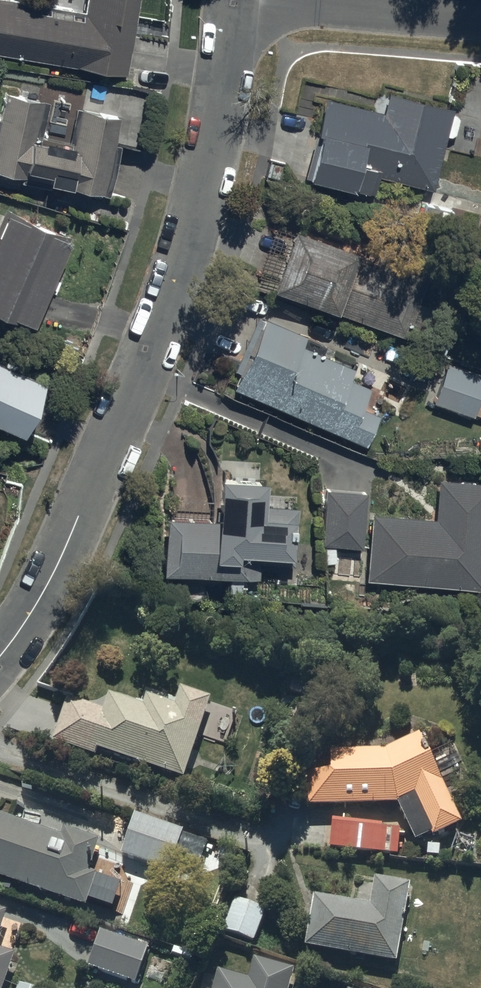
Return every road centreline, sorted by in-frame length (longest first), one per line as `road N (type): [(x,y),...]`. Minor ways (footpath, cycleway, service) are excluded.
road 1 (residential): [(234,0),(219,118),(173,295),(47,588),(0,657)]
road 2 (residential): [(298,0),(480,14)]

